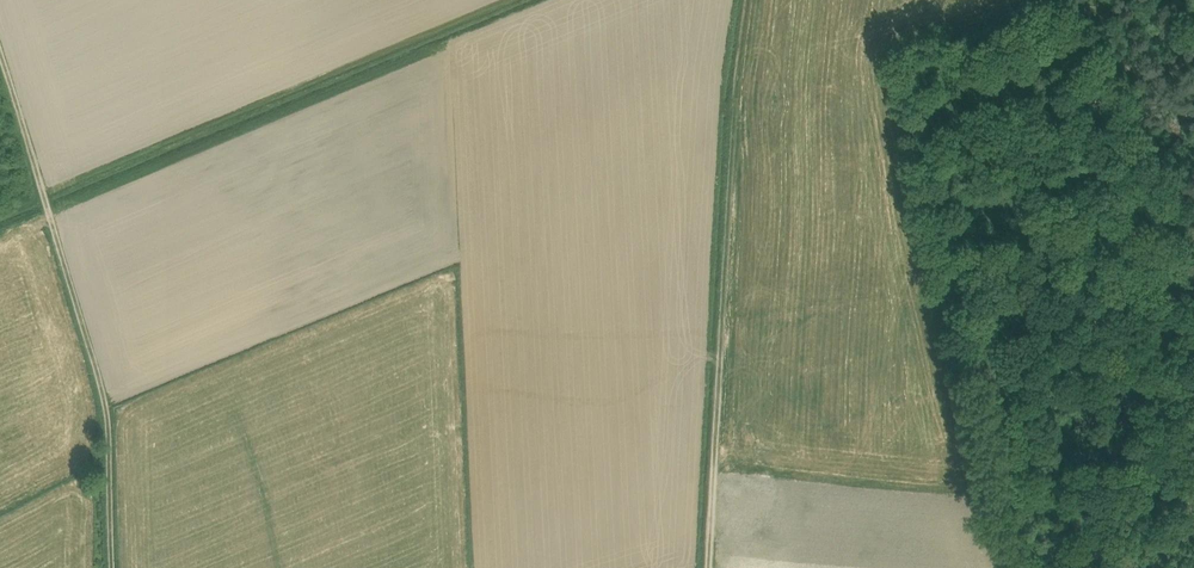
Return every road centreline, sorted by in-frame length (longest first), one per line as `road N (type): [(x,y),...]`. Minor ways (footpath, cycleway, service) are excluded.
road 1 (track): [(114,567),(109,416),(13,96),(0,78)]
road 2 (track): [(708,567),(736,89)]

